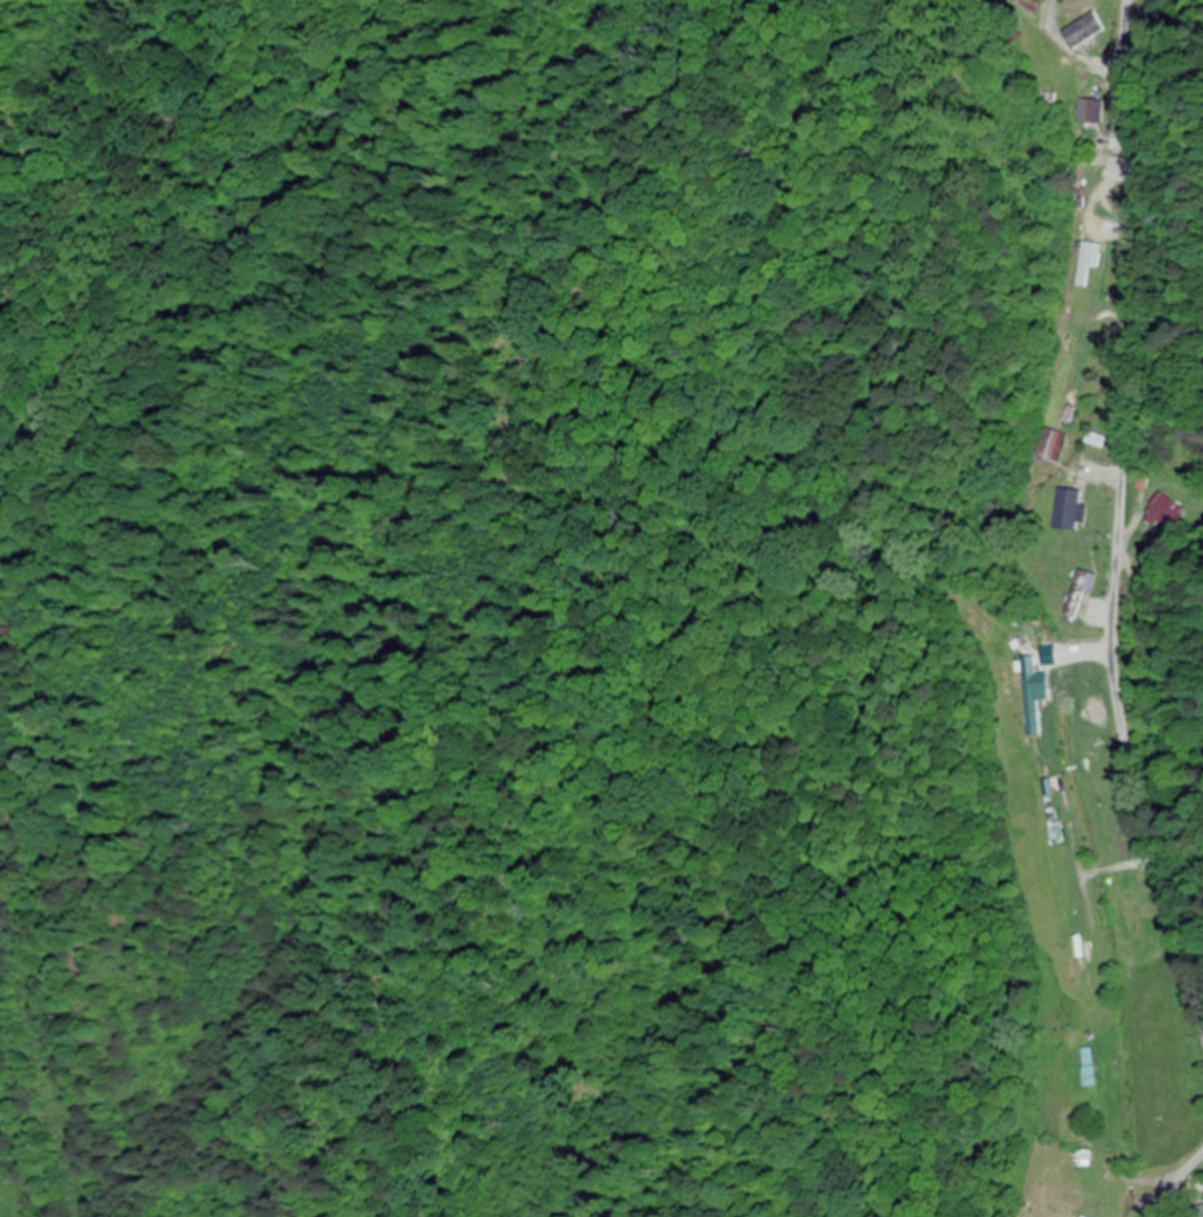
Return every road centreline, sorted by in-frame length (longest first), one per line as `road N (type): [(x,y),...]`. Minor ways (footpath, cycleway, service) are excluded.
road 1 (residential): [(1202,1038),(1140,817),(1115,666),(1138,170),(1123,39),(1127,0)]

